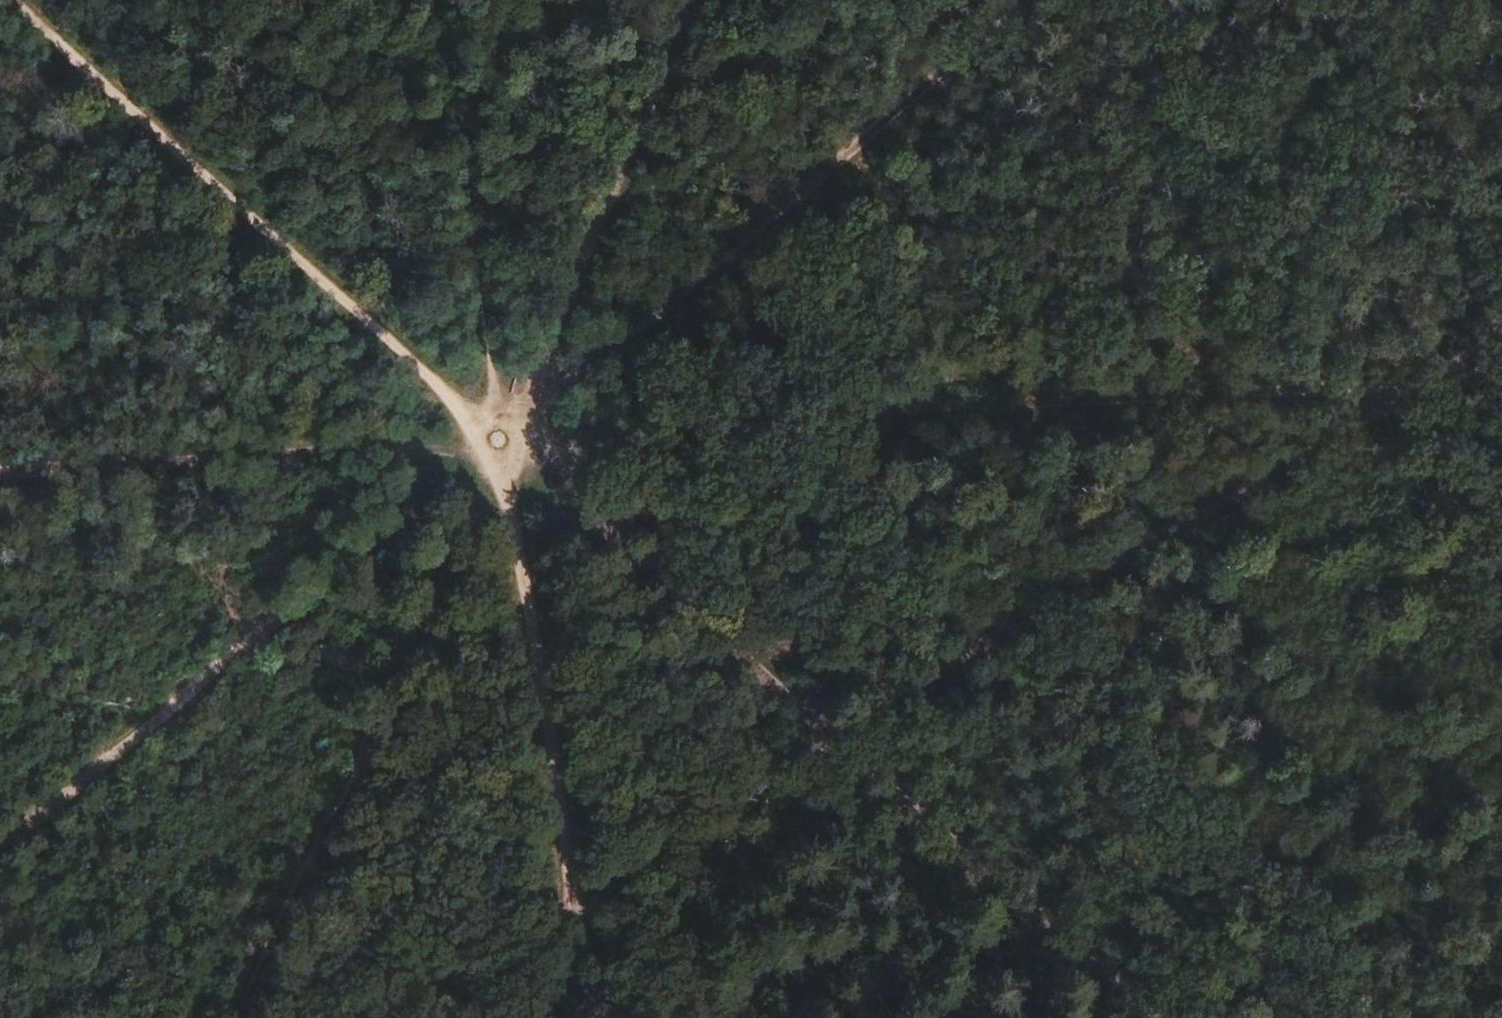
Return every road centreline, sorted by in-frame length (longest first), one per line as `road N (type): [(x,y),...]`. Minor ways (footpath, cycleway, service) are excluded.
road 1 (track): [(572,939),(874,786),(1501,346)]
road 2 (track): [(499,440),(1501,387)]
road 3 (track): [(499,440),(1032,0)]
road 4 (track): [(499,440),(10,0)]
road 5 (track): [(499,440),(249,1017)]
road 6 (track): [(499,440),(572,939)]
road 7 (track): [(0,468),(499,440)]
road 8 (track): [(416,1017),(572,939)]

